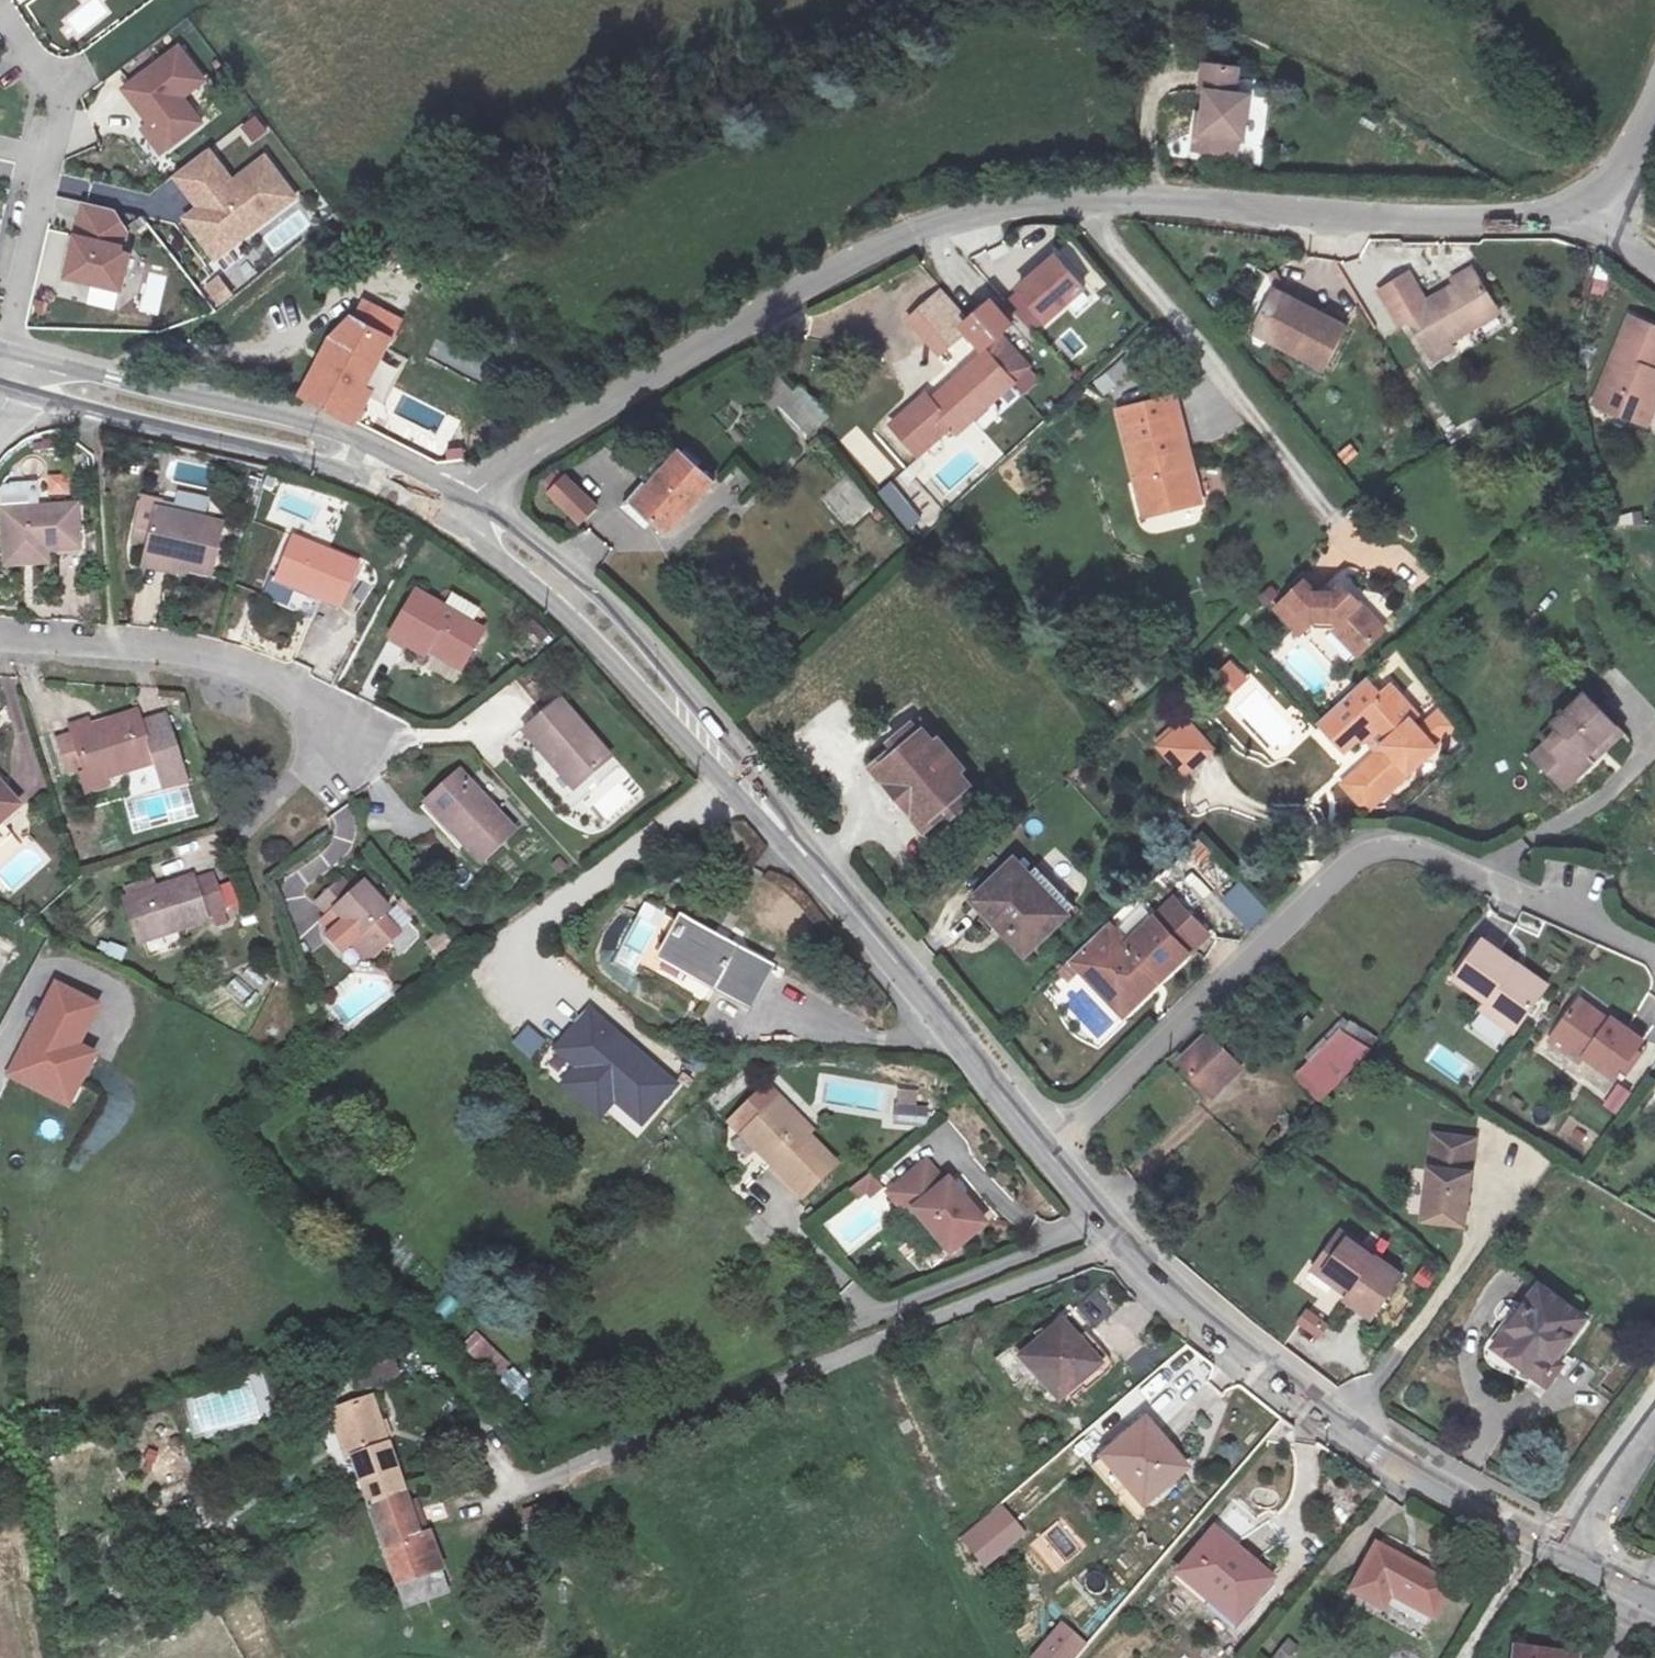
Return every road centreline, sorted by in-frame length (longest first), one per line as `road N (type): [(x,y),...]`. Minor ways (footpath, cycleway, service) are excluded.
road 1 (tertiary): [(1047,1149),(736,771),(576,599),(456,512)]
road 2 (residential): [(1654,964),(1375,842),(1047,1149)]
road 3 (unclassified): [(456,512),(521,452),(863,256),(972,211),(1078,200)]
road 4 (residential): [(511,1484),(802,1360),(1129,1248)]
road 5 (tertiary): [(1567,1550),(1301,1398),(1129,1248)]
road 6 (unclassified): [(1078,200),(1486,222),(1587,204)]
road 7 (tertiary): [(456,512),(327,449),(3,368)]
road 8 (residential): [(1330,518),(1078,200)]
road 9 (residential): [(334,761),(341,719),(227,662),(0,645)]
road 10 (residential): [(0,9),(64,95),(3,368)]
road 11 (residential): [(1567,1550),(1654,1418)]
road 12 (tertiary): [(1129,1248),(1047,1149)]

